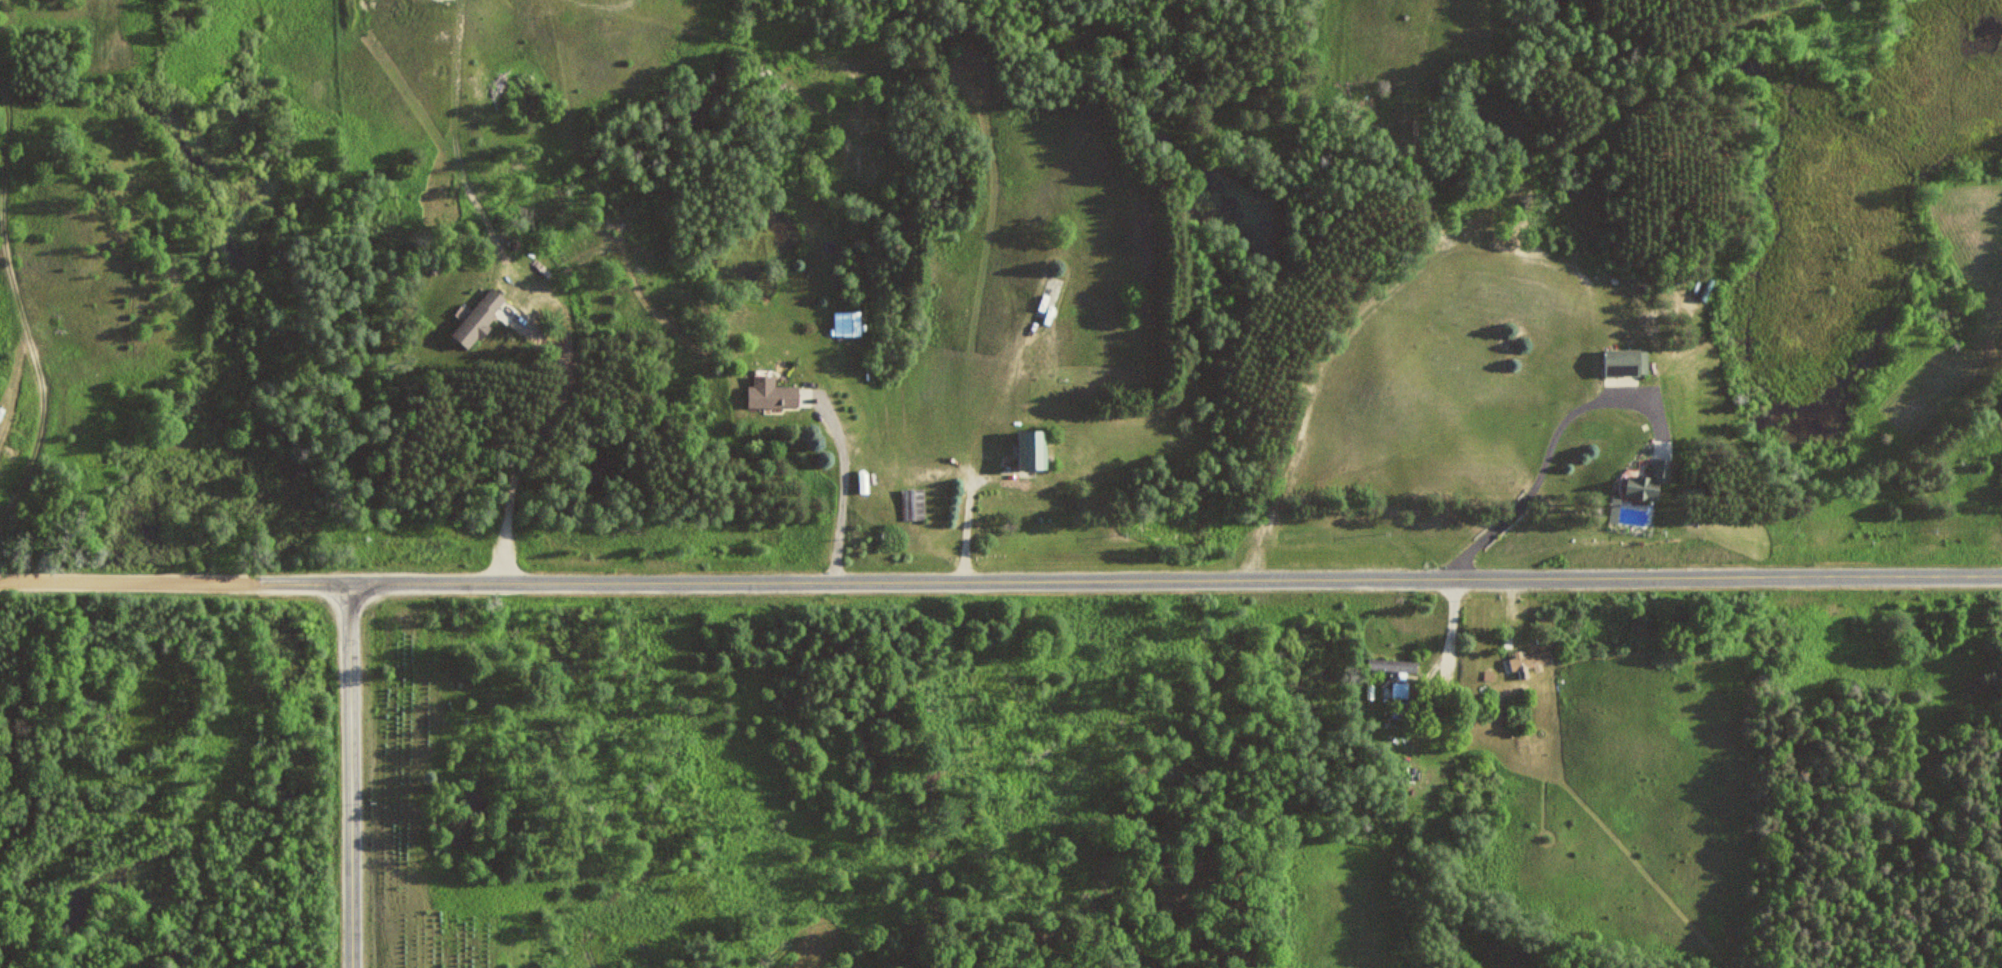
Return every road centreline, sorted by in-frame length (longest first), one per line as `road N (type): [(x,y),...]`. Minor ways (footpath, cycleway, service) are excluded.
road 1 (residential): [(2001,573),(349,585)]
road 2 (residential): [(353,967),(349,585)]
road 3 (residential): [(349,585),(0,578)]

